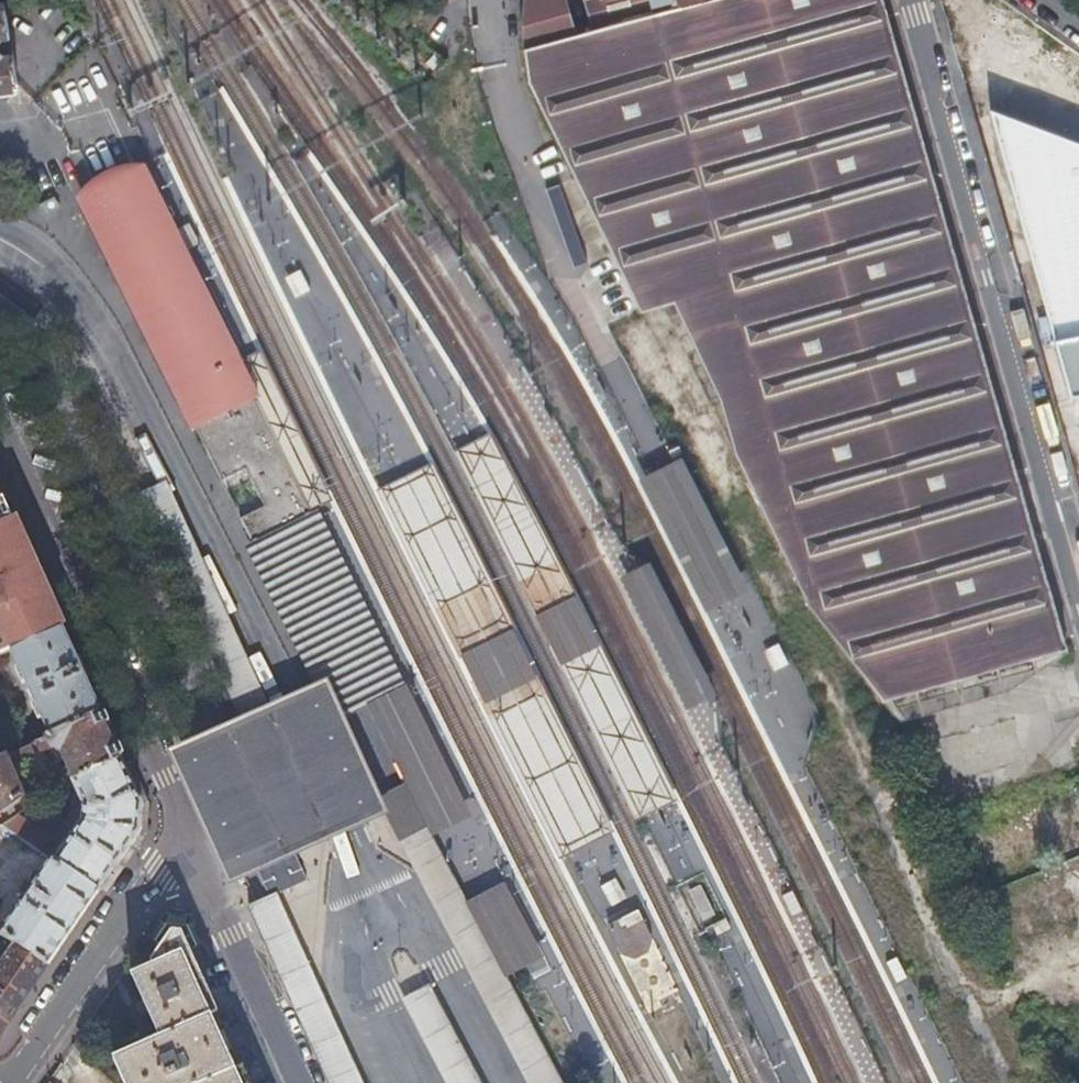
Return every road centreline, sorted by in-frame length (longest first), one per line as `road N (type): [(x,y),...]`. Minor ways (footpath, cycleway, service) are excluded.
road 1 (unclassified): [(914,0),(986,277),(1078,579)]
road 2 (residential): [(0,411),(184,842)]
road 3 (residential): [(184,842),(16,1082)]
road 4 (residential): [(300,1082),(184,842)]

